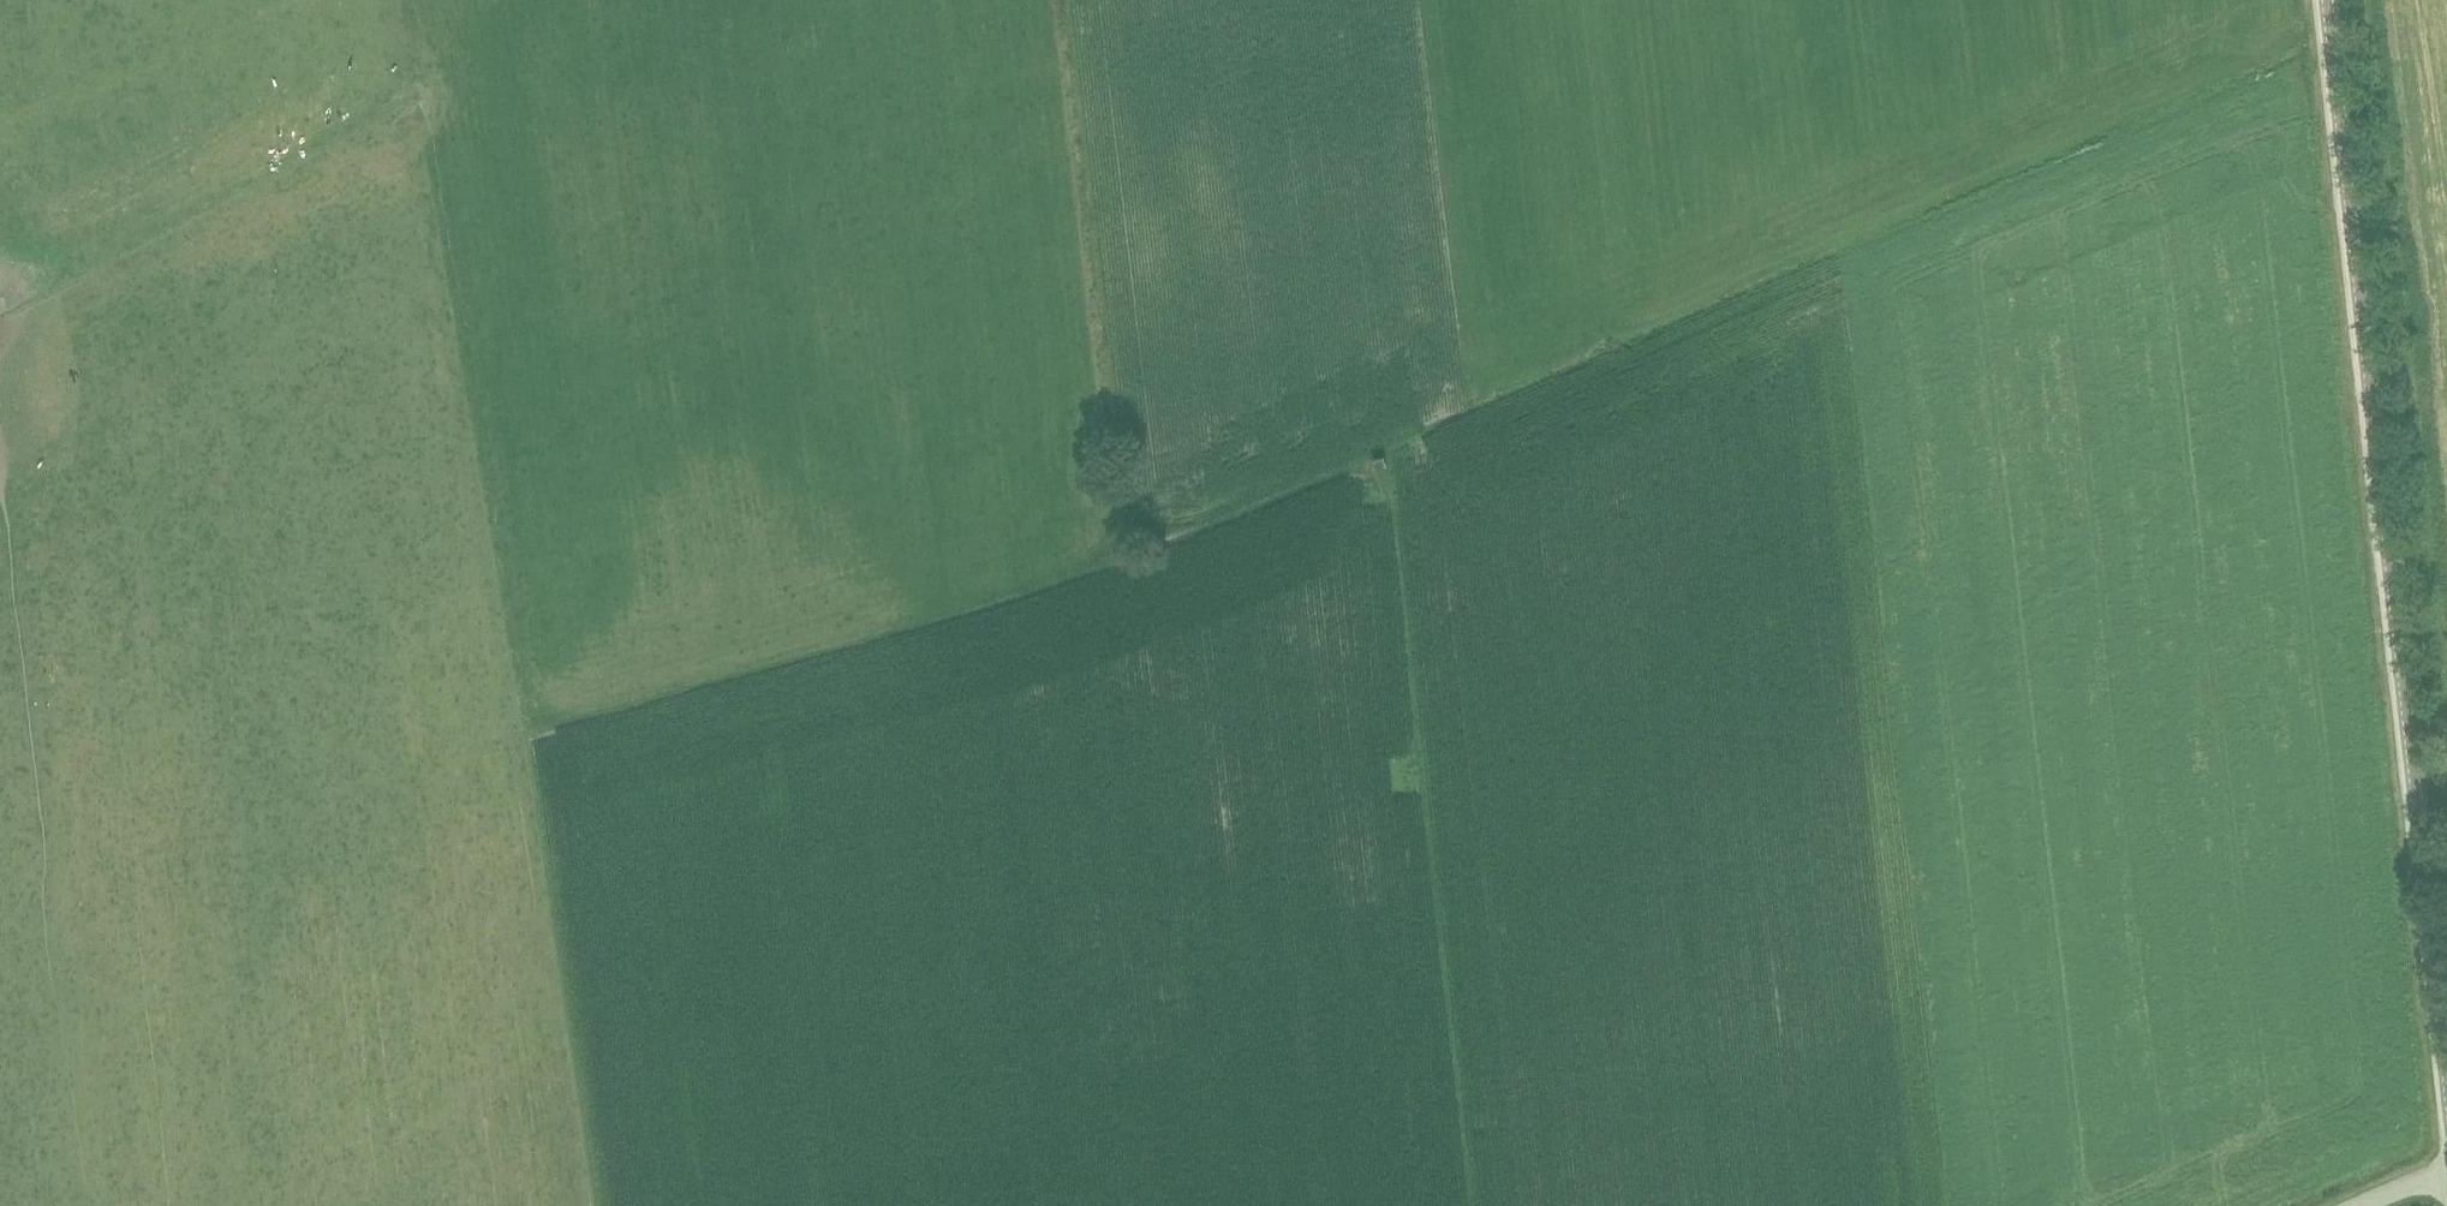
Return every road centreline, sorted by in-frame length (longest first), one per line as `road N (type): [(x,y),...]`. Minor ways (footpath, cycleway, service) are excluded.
road 1 (tertiary): [(2446,1070),(2326,0)]

